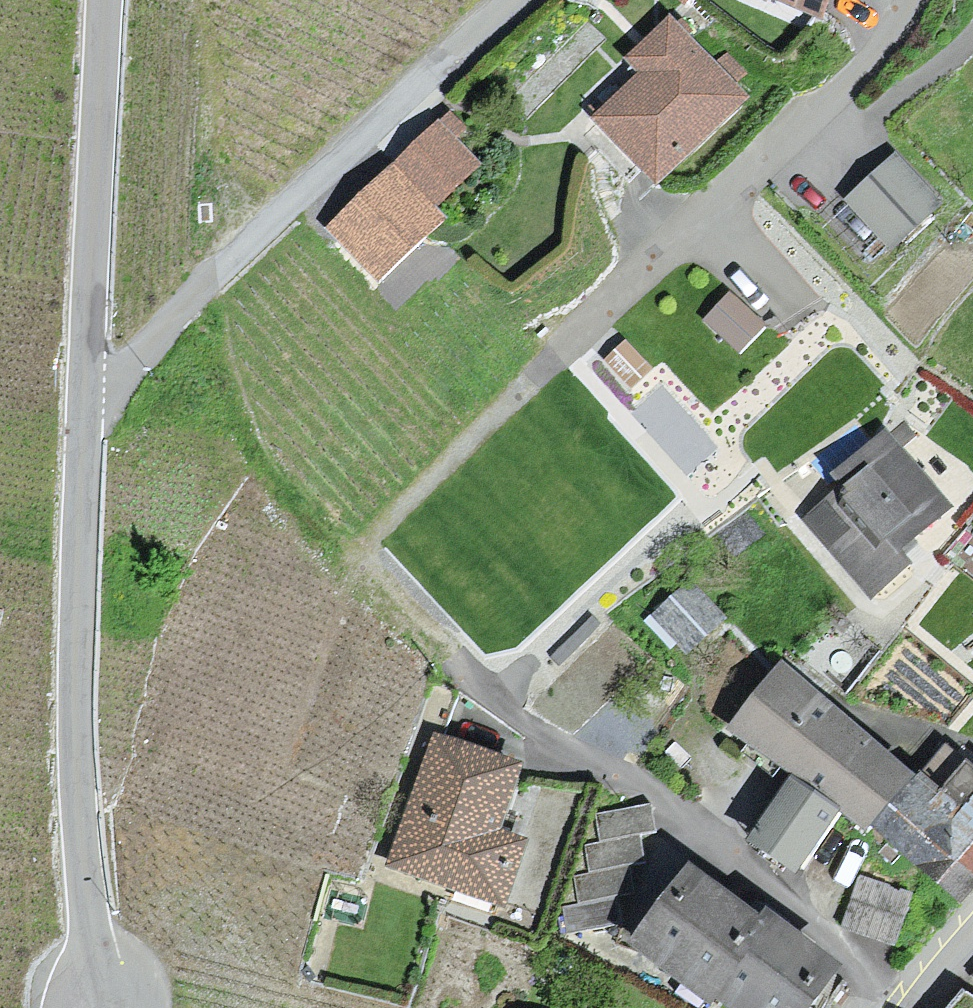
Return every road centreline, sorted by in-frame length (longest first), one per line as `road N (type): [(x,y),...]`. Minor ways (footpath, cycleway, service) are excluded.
road 1 (tertiary): [(86,386),(78,789),(101,979)]
road 2 (residential): [(86,386),(122,372),(517,0)]
road 3 (residential): [(905,1007),(717,850),(489,692)]
road 4 (track): [(489,692),(279,468),(228,367),(220,274)]
road 5 (tertiary): [(106,0),(86,386)]
road 6 (track): [(543,365),(357,557)]

